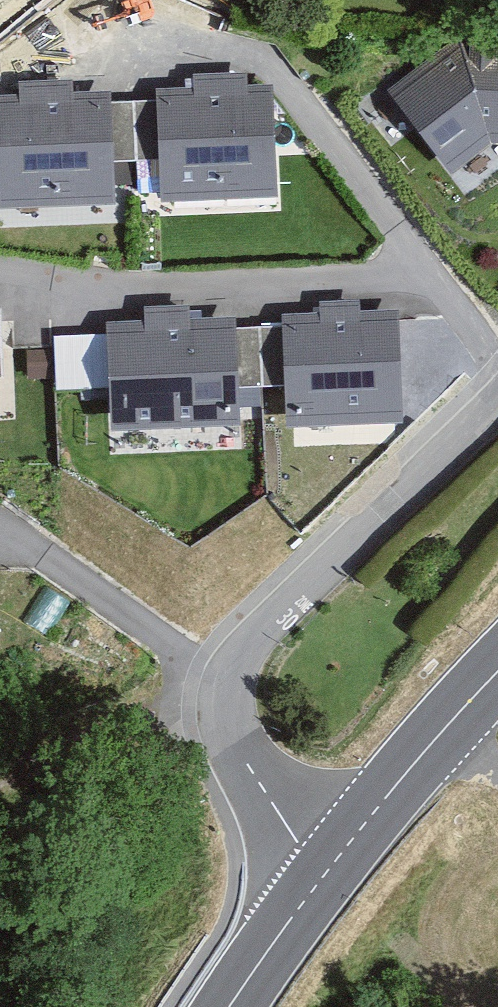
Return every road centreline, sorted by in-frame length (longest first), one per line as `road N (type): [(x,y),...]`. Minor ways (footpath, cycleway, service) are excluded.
road 1 (residential): [(318,873),(246,769),(228,725),(230,679),(266,626),(497,403)]
road 2 (secondary): [(497,671),(318,873)]
road 3 (secondary): [(318,873),(222,1006)]

